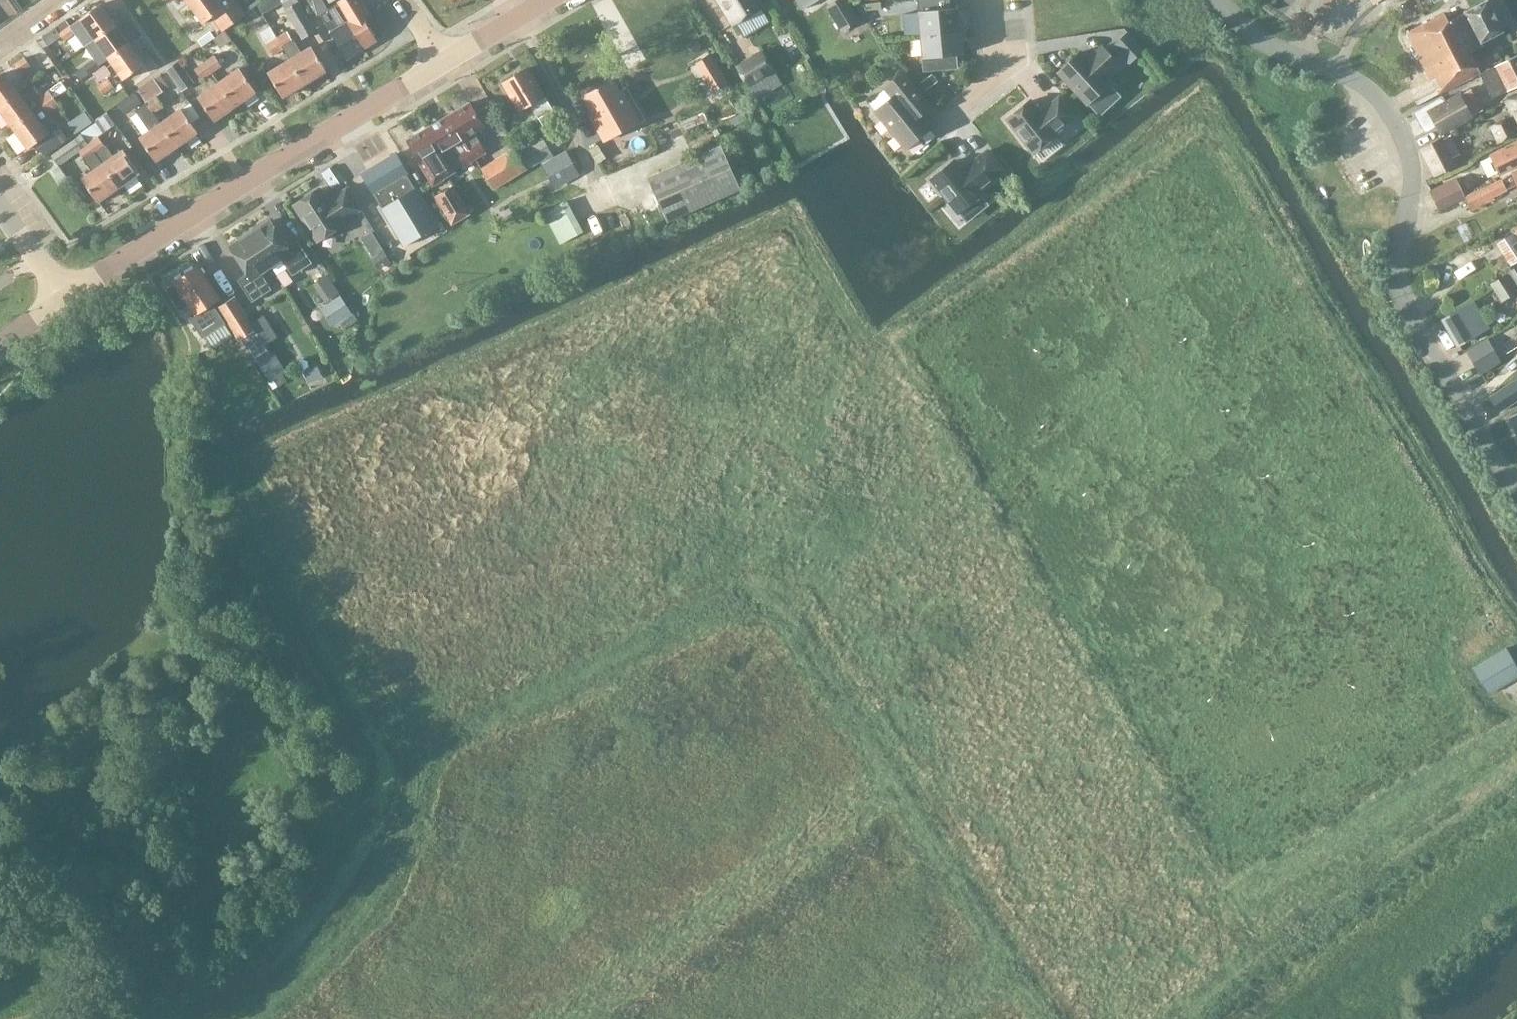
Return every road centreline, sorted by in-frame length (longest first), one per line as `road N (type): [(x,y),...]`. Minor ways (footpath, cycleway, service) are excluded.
road 1 (residential): [(1516,486),(1400,292),(1397,261),(1412,176),(1397,127),(1359,83),(1258,40),(1218,0)]
road 2 (secondary): [(65,297),(440,63)]
road 3 (residential): [(944,116),(997,75),(988,0)]
road 4 (secondary): [(440,63),(545,0)]

